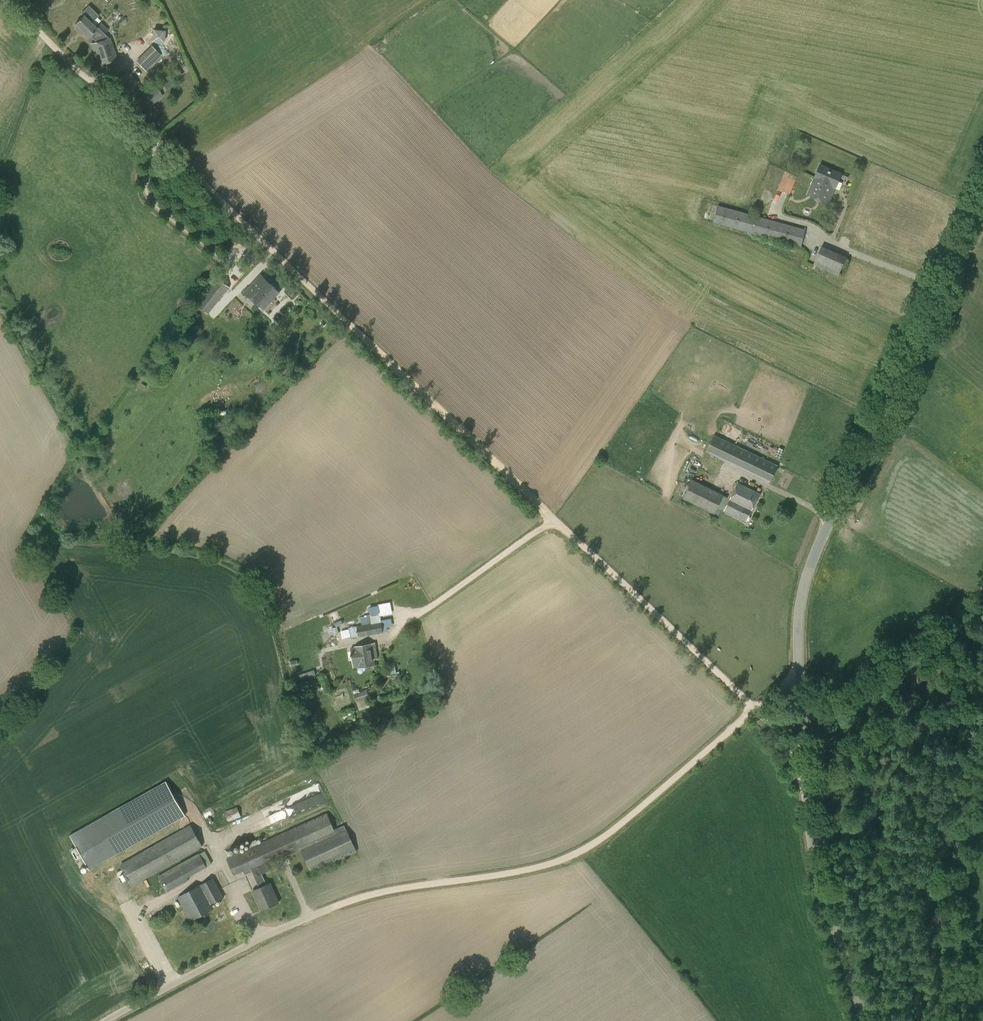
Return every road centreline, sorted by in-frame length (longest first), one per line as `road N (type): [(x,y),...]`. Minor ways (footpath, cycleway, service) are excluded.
road 1 (track): [(756,710),(11,0)]
road 2 (unclassified): [(865,1020),(813,845),(803,592),(982,201)]
road 3 (track): [(756,710),(571,858),(385,890),(320,911)]
road 4 (residential): [(320,911),(109,1020)]
road 5 (track): [(277,254),(243,281),(157,197),(145,173),(154,141)]

